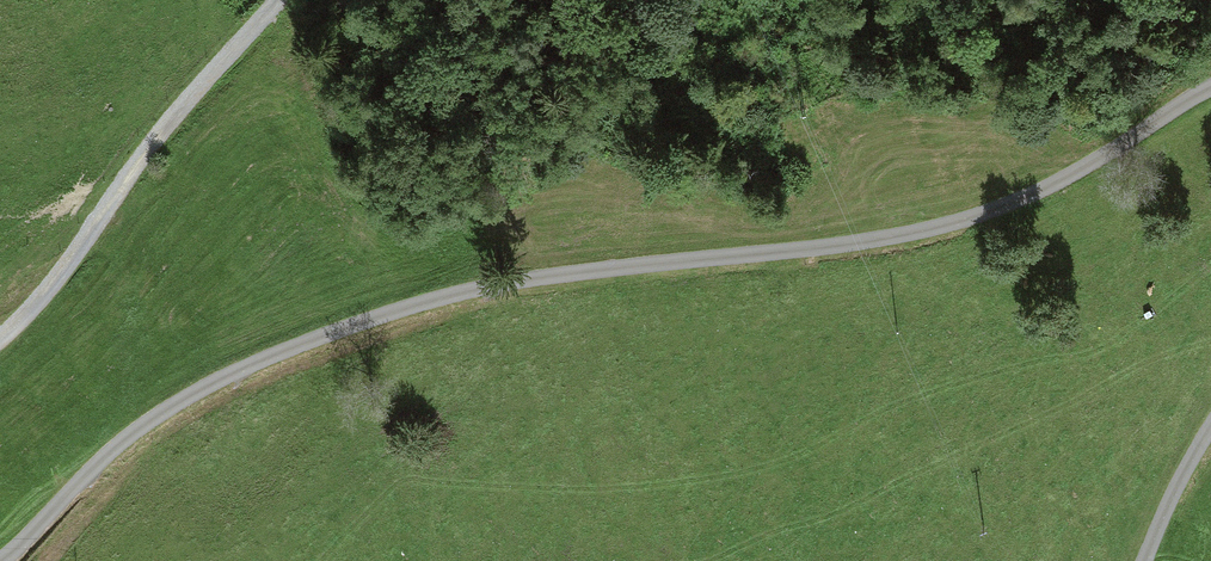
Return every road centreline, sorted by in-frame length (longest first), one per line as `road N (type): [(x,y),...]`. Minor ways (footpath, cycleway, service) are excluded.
road 1 (track): [(1210,87),(1058,179),(978,213),(845,242),(460,291),(285,350),(156,415),(0,559)]
road 2 (track): [(0,339),(55,278),(184,101),(275,0)]
road 3 (track): [(1144,560),(1210,426)]

